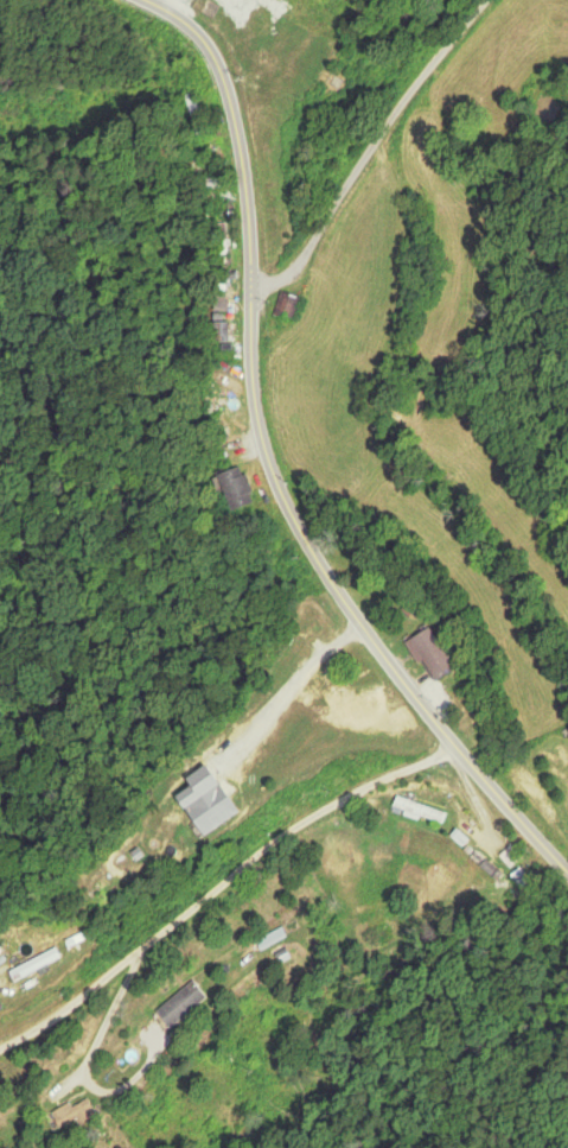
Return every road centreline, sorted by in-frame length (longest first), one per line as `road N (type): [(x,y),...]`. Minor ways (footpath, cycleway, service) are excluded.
road 1 (tertiary): [(139,0),(194,31),(219,71),(245,189),(253,382),(288,512),(379,657),(459,743),(504,812),(567,877)]
road 2 (residential): [(495,0),(379,139),(291,277),(249,291)]

